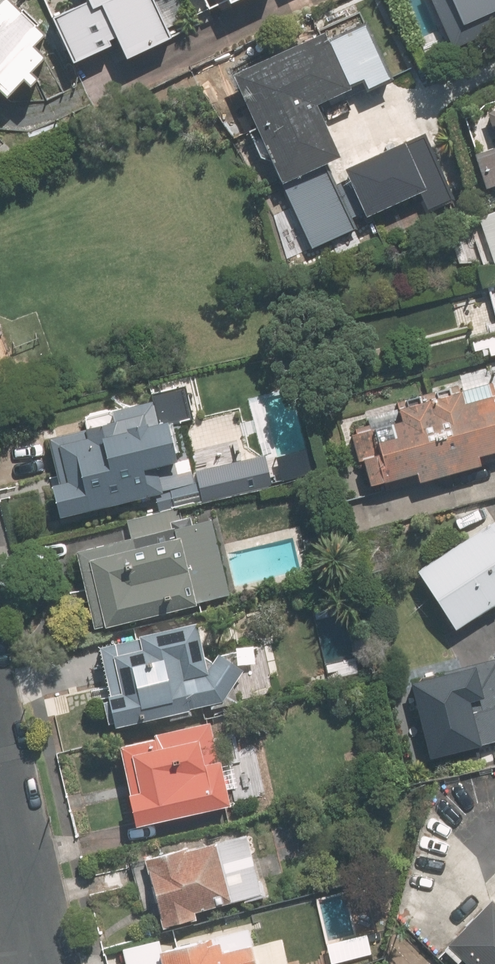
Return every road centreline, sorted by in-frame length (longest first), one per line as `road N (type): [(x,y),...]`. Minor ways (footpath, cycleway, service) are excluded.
road 1 (residential): [(0,840),(30,963)]

